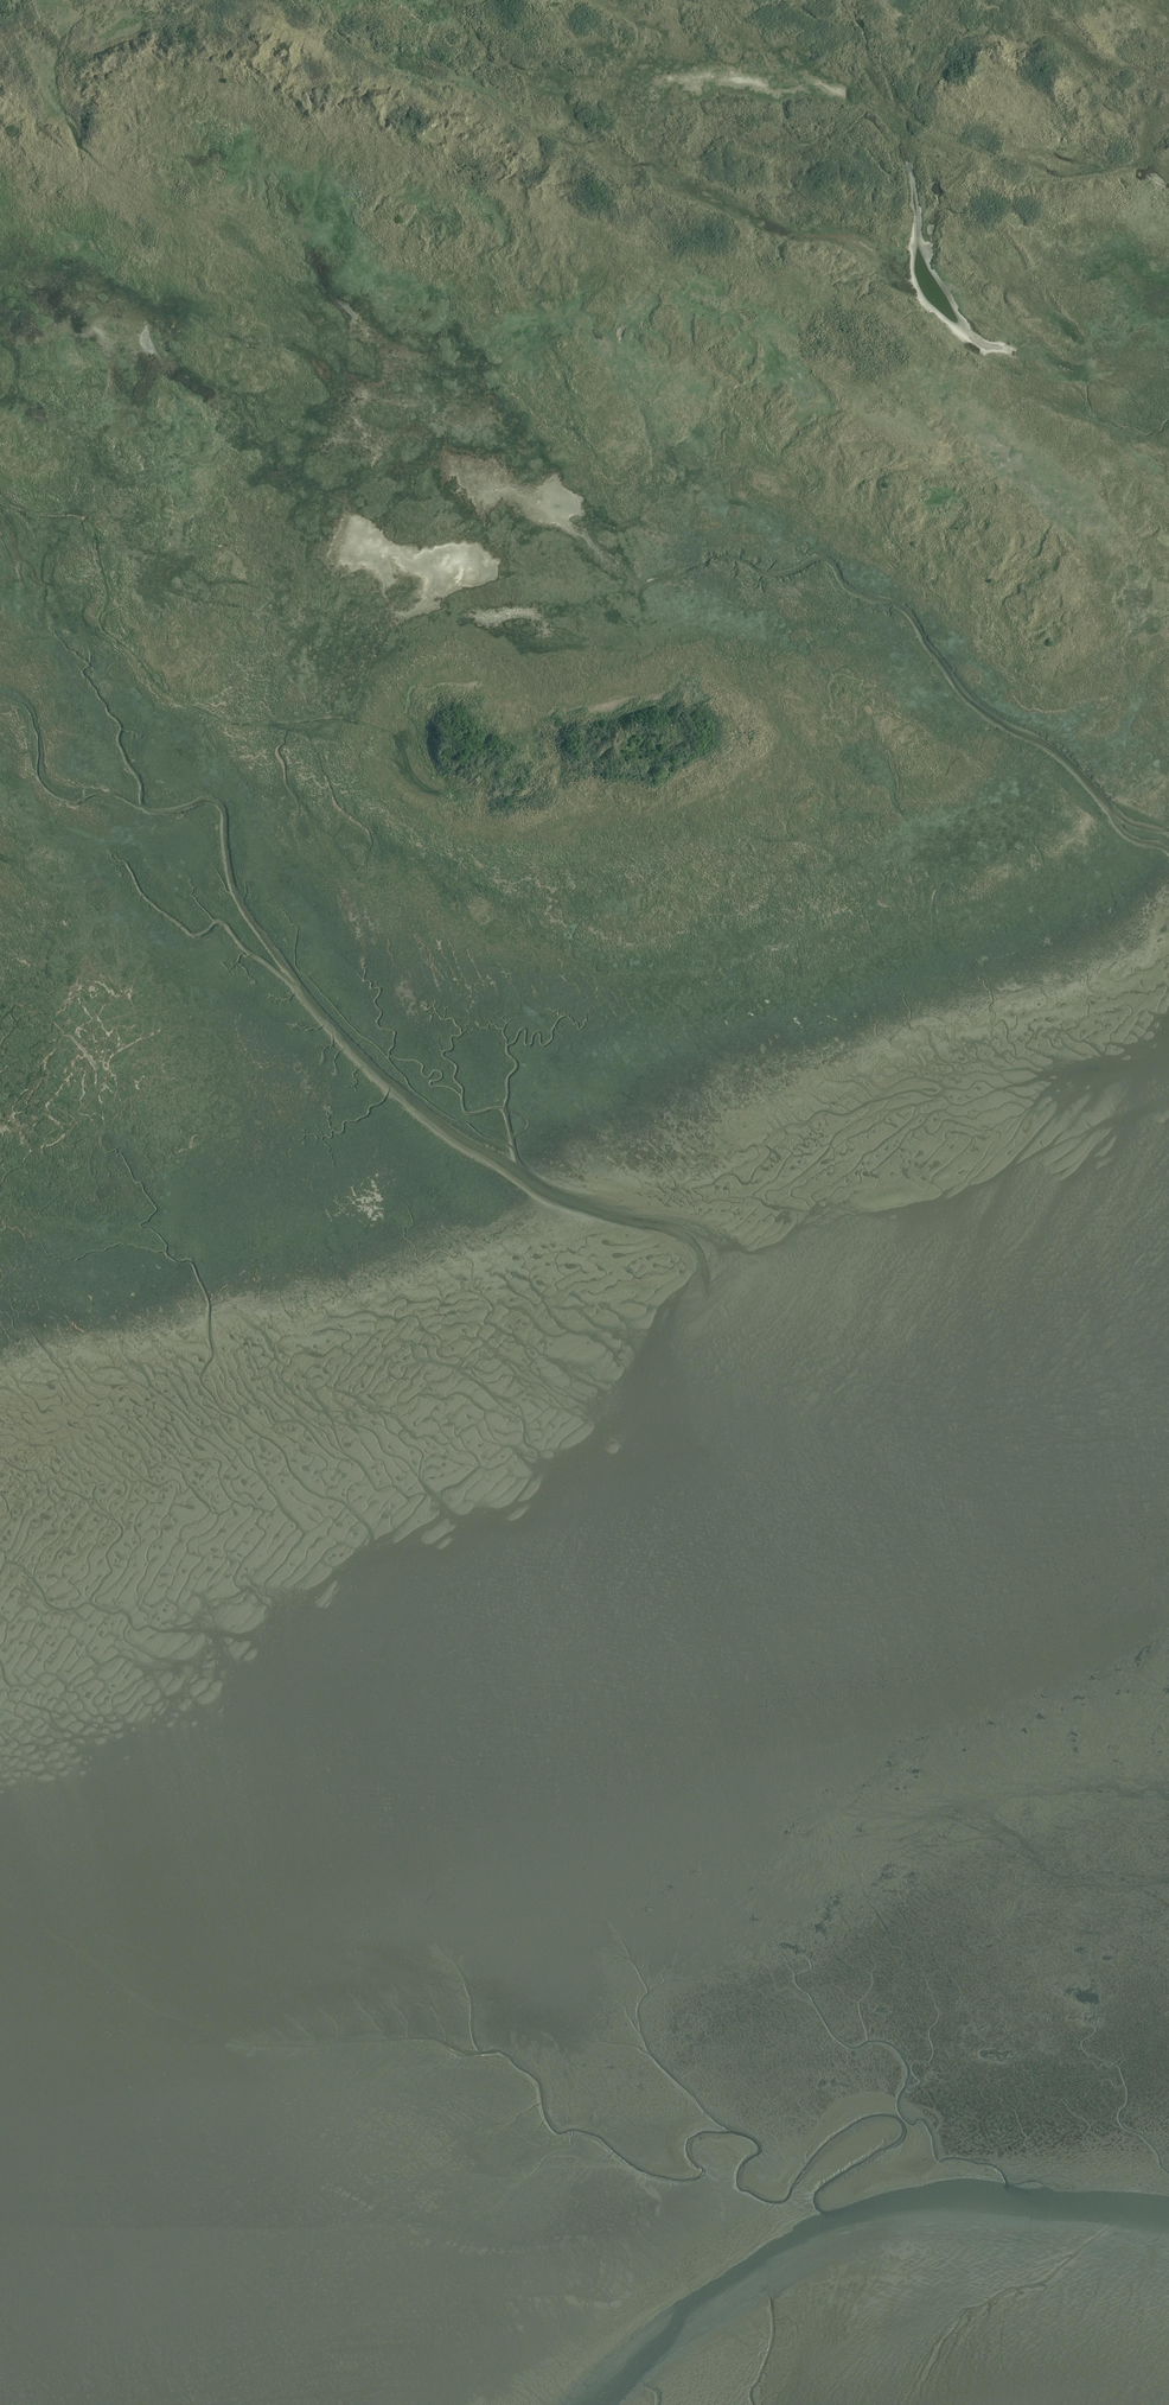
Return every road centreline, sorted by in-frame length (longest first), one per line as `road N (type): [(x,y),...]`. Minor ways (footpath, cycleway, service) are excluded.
road 1 (track): [(104,632),(175,702),(225,722),(352,720),(391,734),(417,782),(450,796)]
road 2 (track): [(104,632),(98,622),(106,592),(89,520),(0,501)]

